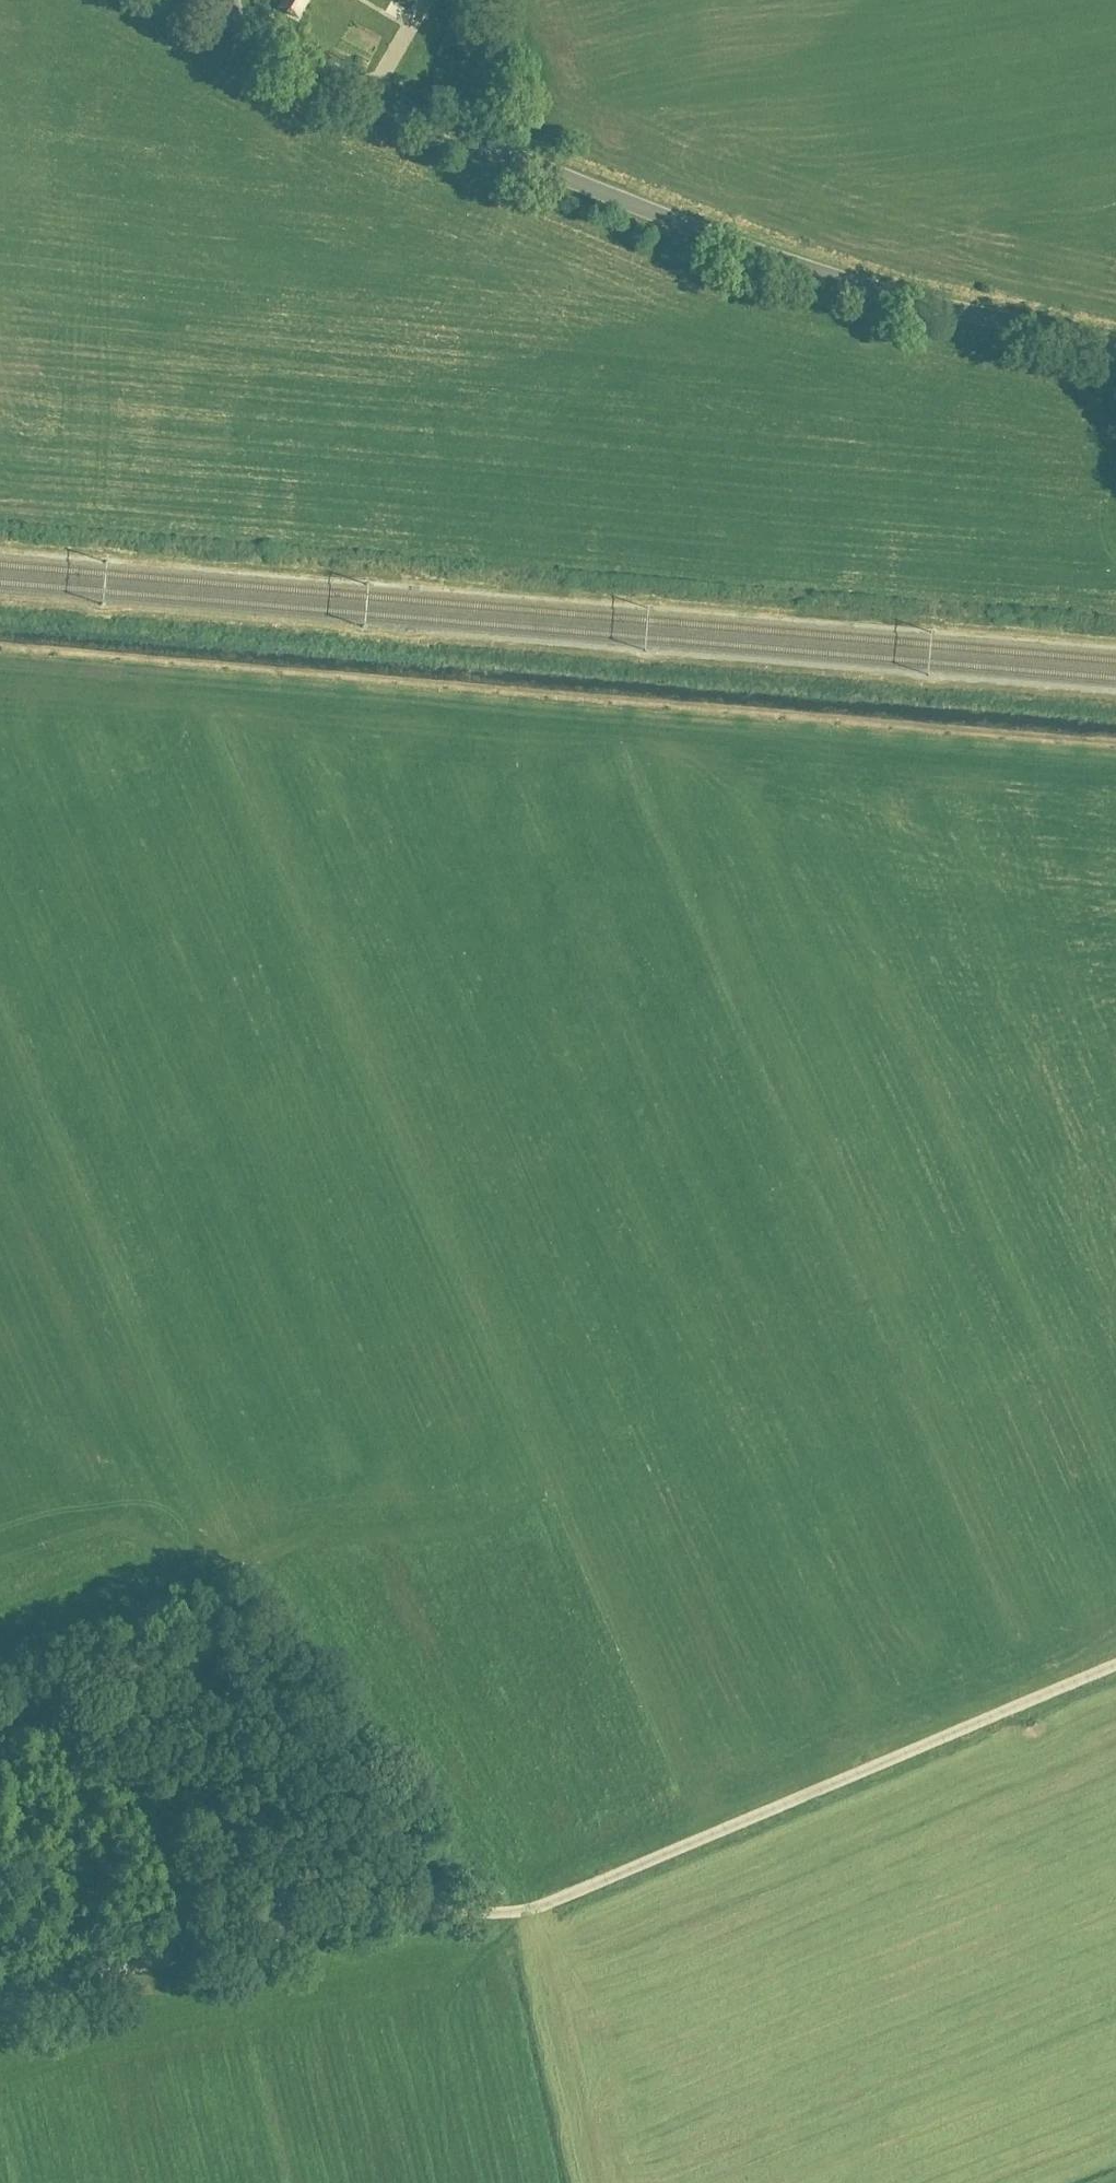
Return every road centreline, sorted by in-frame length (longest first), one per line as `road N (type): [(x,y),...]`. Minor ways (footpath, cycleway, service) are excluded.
road 1 (unclassified): [(1115,344),(860,286),(701,229),(364,90),(207,0)]

